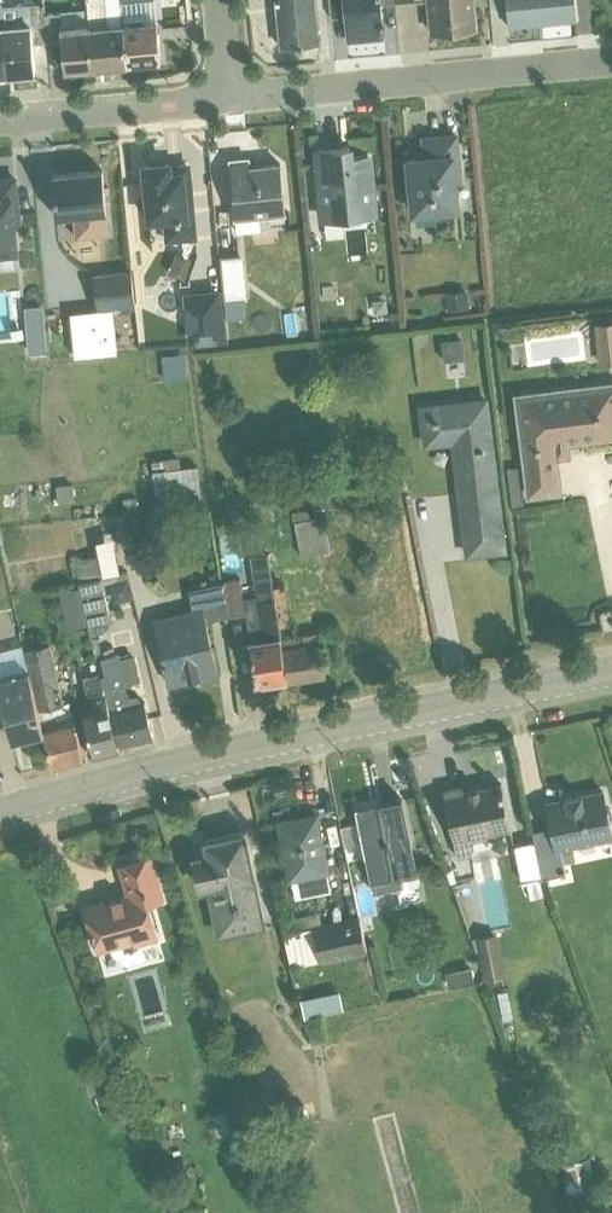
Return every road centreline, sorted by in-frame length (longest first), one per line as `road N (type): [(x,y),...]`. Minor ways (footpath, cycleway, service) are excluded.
road 1 (tertiary): [(0,817),(187,761),(611,671)]
road 2 (residential): [(611,63),(230,100)]
road 3 (residential): [(0,122),(230,100)]

